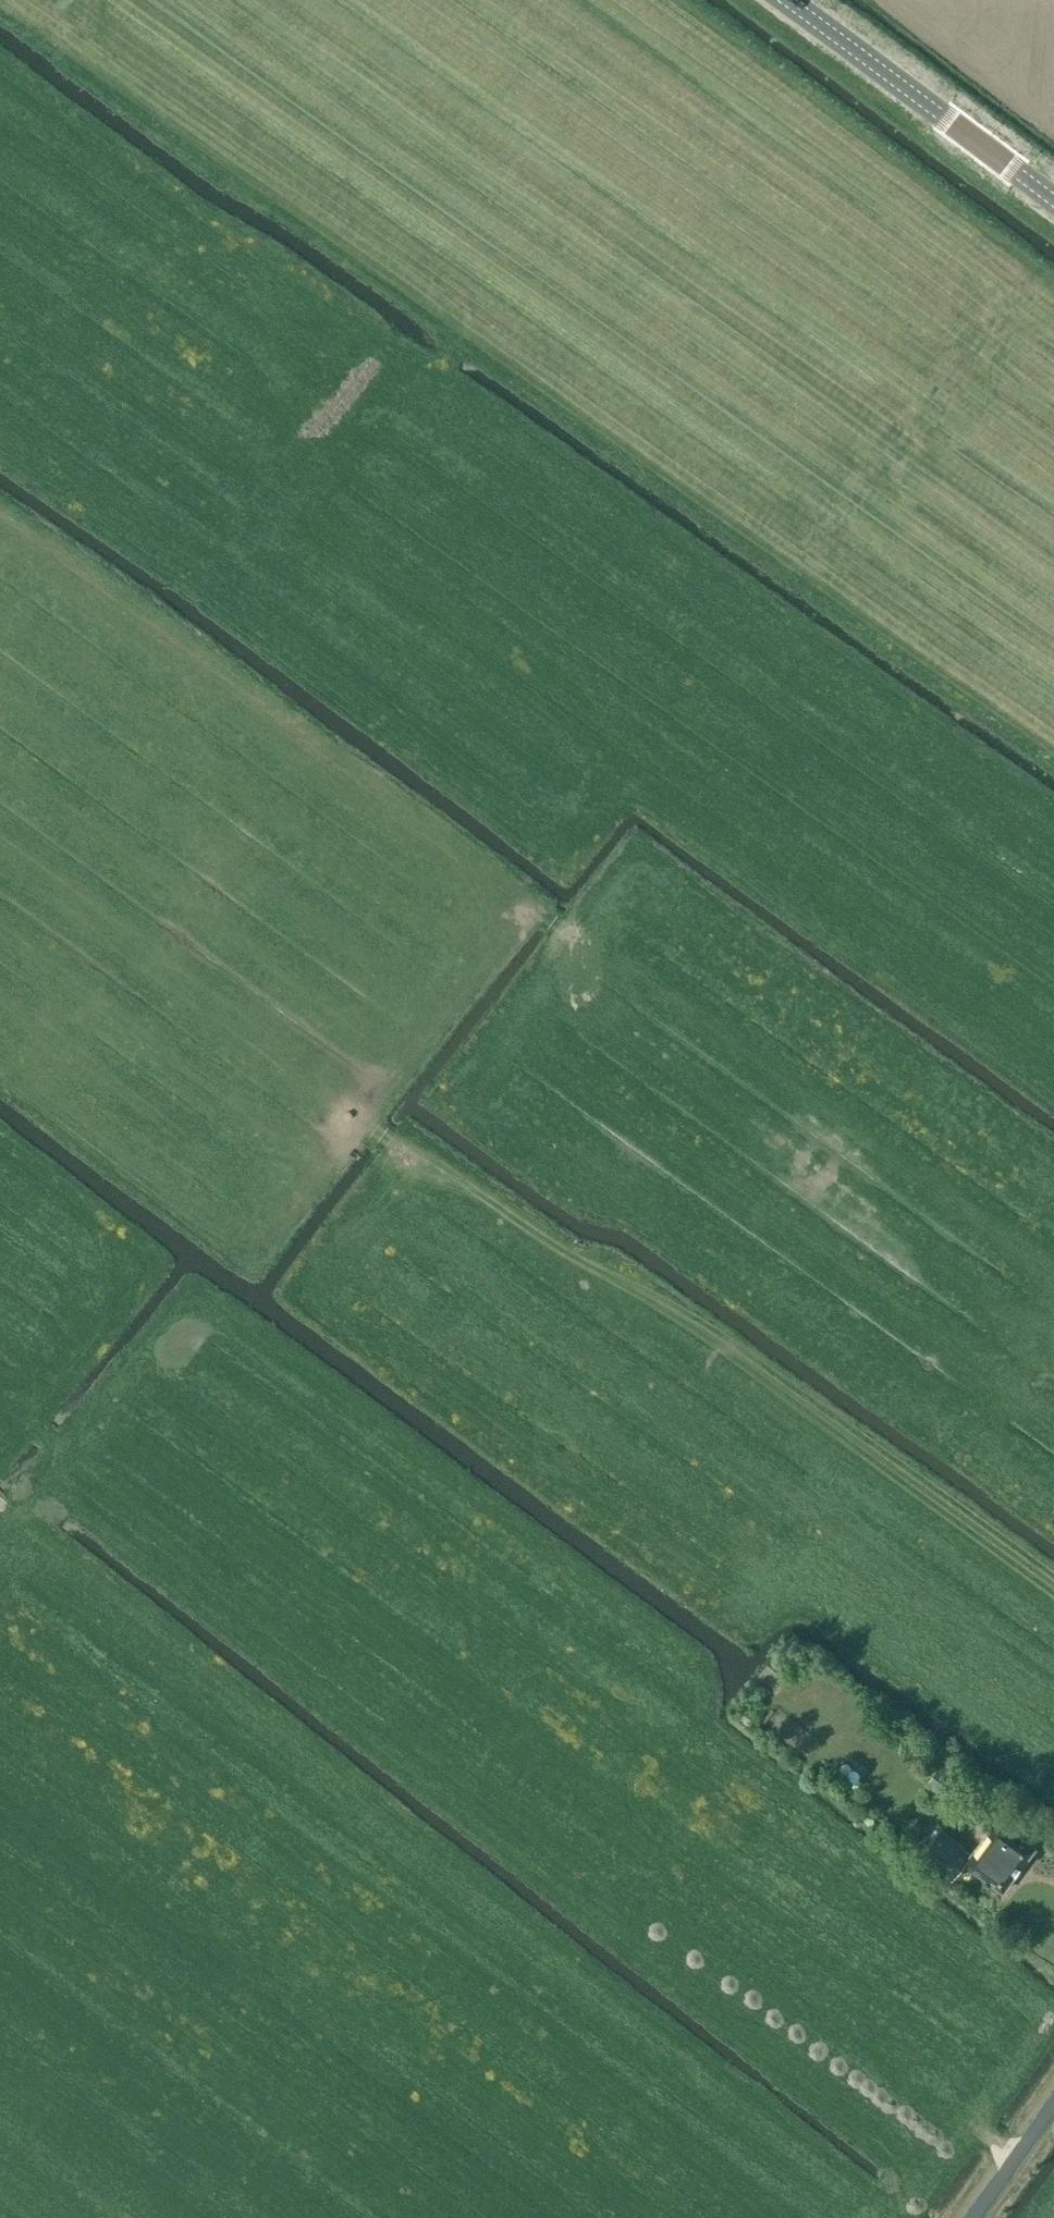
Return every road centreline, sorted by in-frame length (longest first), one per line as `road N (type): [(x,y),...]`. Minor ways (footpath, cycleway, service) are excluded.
road 1 (tertiary): [(1053,198),(781,0)]
road 2 (unclassified): [(983,2217),(1053,2119)]

